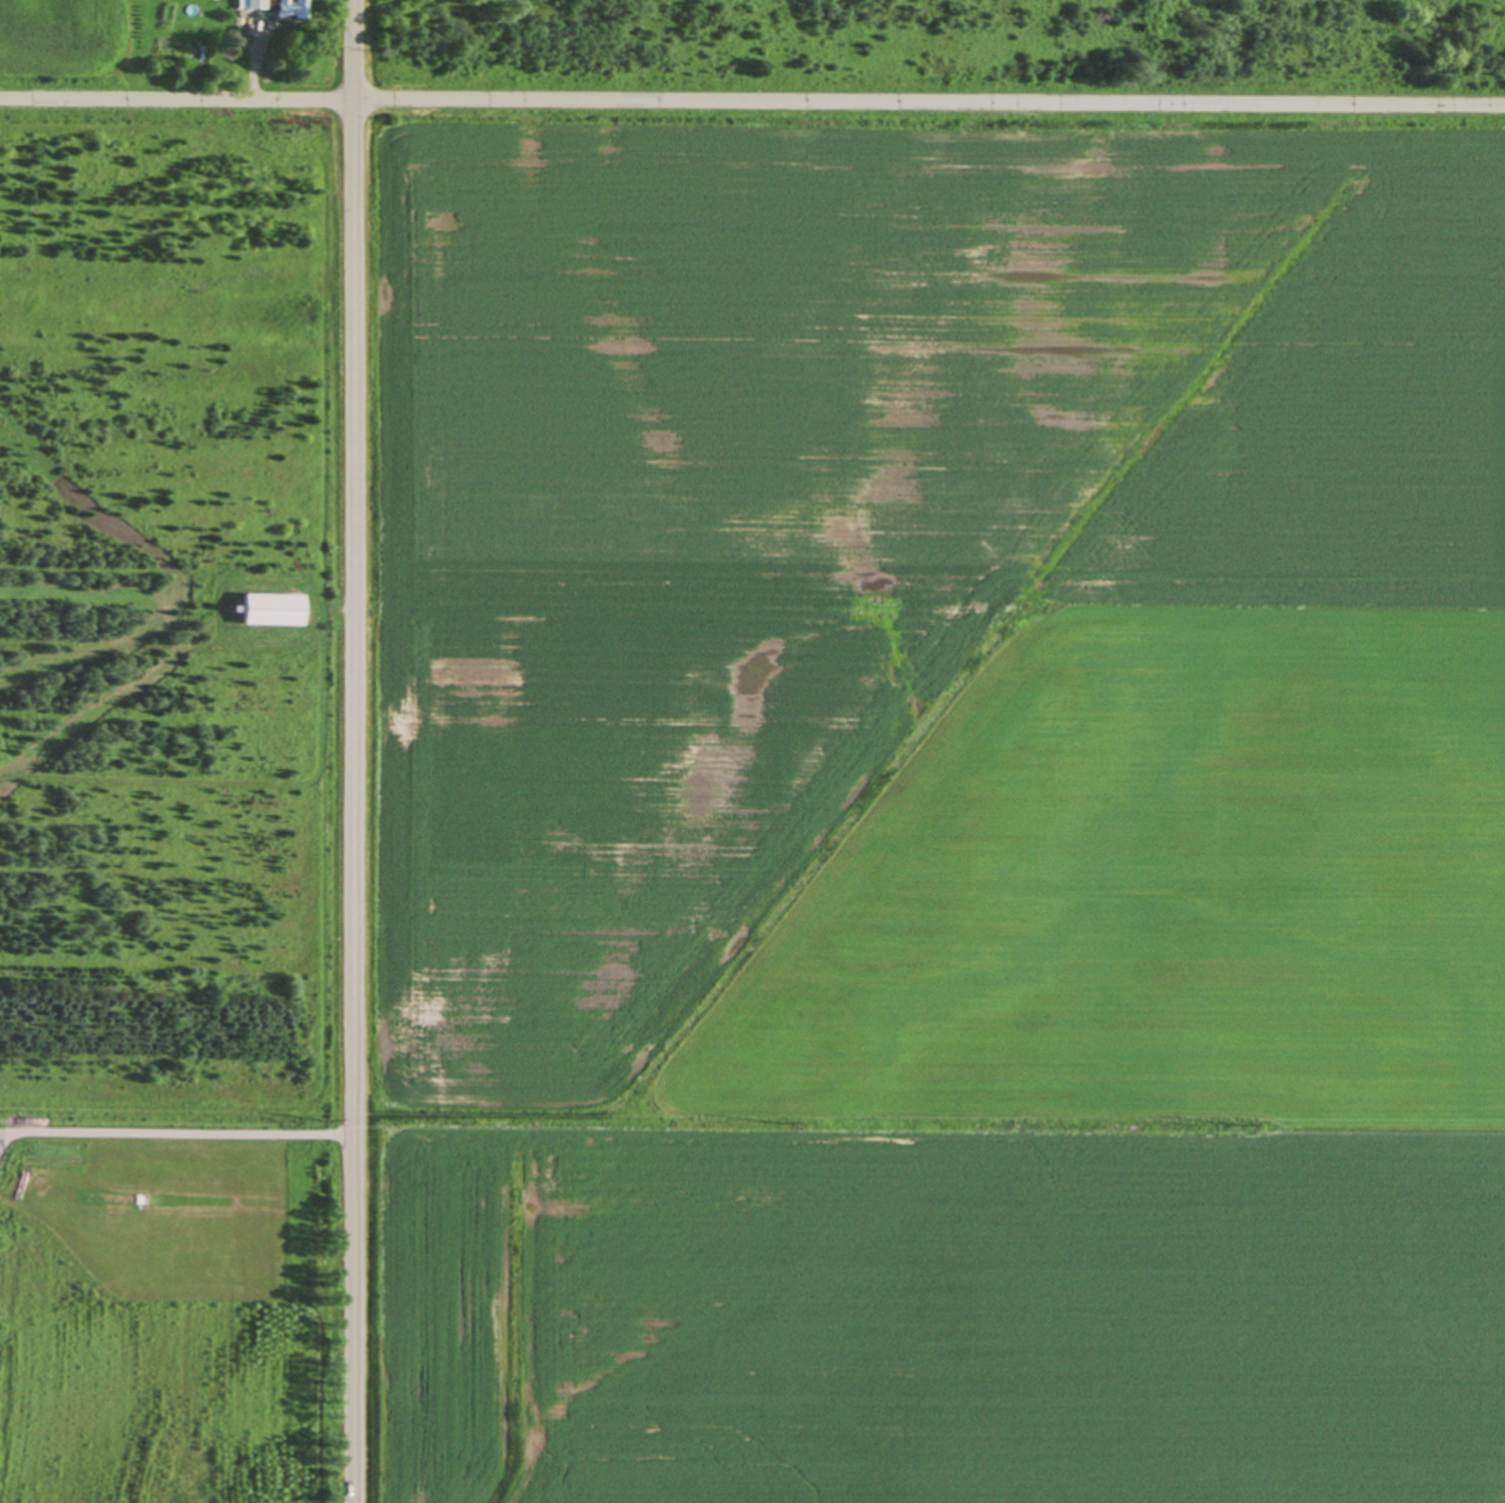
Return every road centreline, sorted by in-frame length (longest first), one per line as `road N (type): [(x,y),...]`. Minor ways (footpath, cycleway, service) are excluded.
road 1 (residential): [(0,98),(1504,107)]
road 2 (tertiary): [(350,1502),(349,0)]

